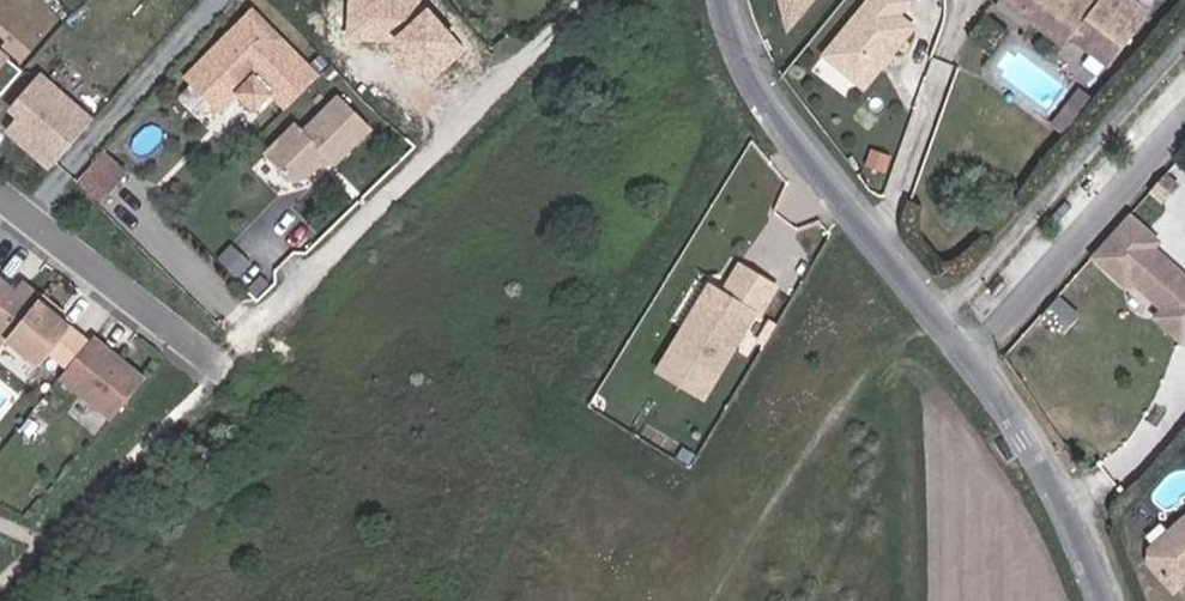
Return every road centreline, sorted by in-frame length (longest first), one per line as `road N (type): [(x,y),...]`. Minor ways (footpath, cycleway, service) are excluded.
road 1 (tertiary): [(725,0),(769,127),(958,344)]
road 2 (residential): [(958,344),(1184,101)]
road 3 (tertiary): [(958,344),(1001,401),(1089,572),(1118,589),(1122,600)]
road 4 (residential): [(0,178),(235,369)]

